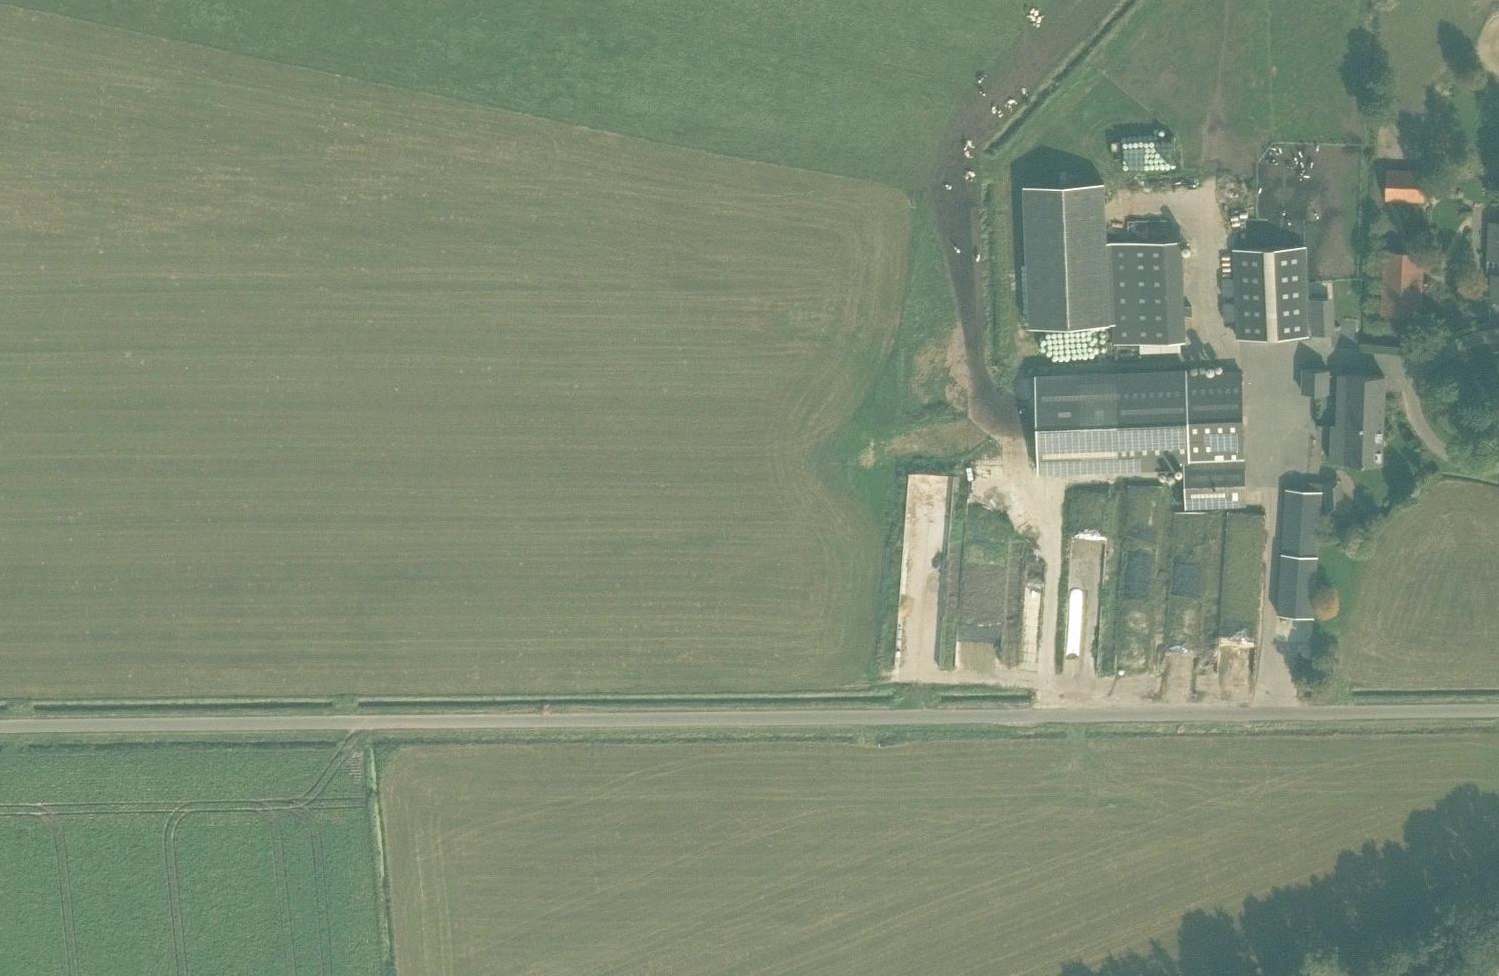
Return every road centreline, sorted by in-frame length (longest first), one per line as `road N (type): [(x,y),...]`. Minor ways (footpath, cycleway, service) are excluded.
road 1 (unclassified): [(1498,710),(0,726)]
road 2 (unclassified): [(1498,466),(1447,453),(1418,425),(1411,405),(1432,360),(1498,337)]

